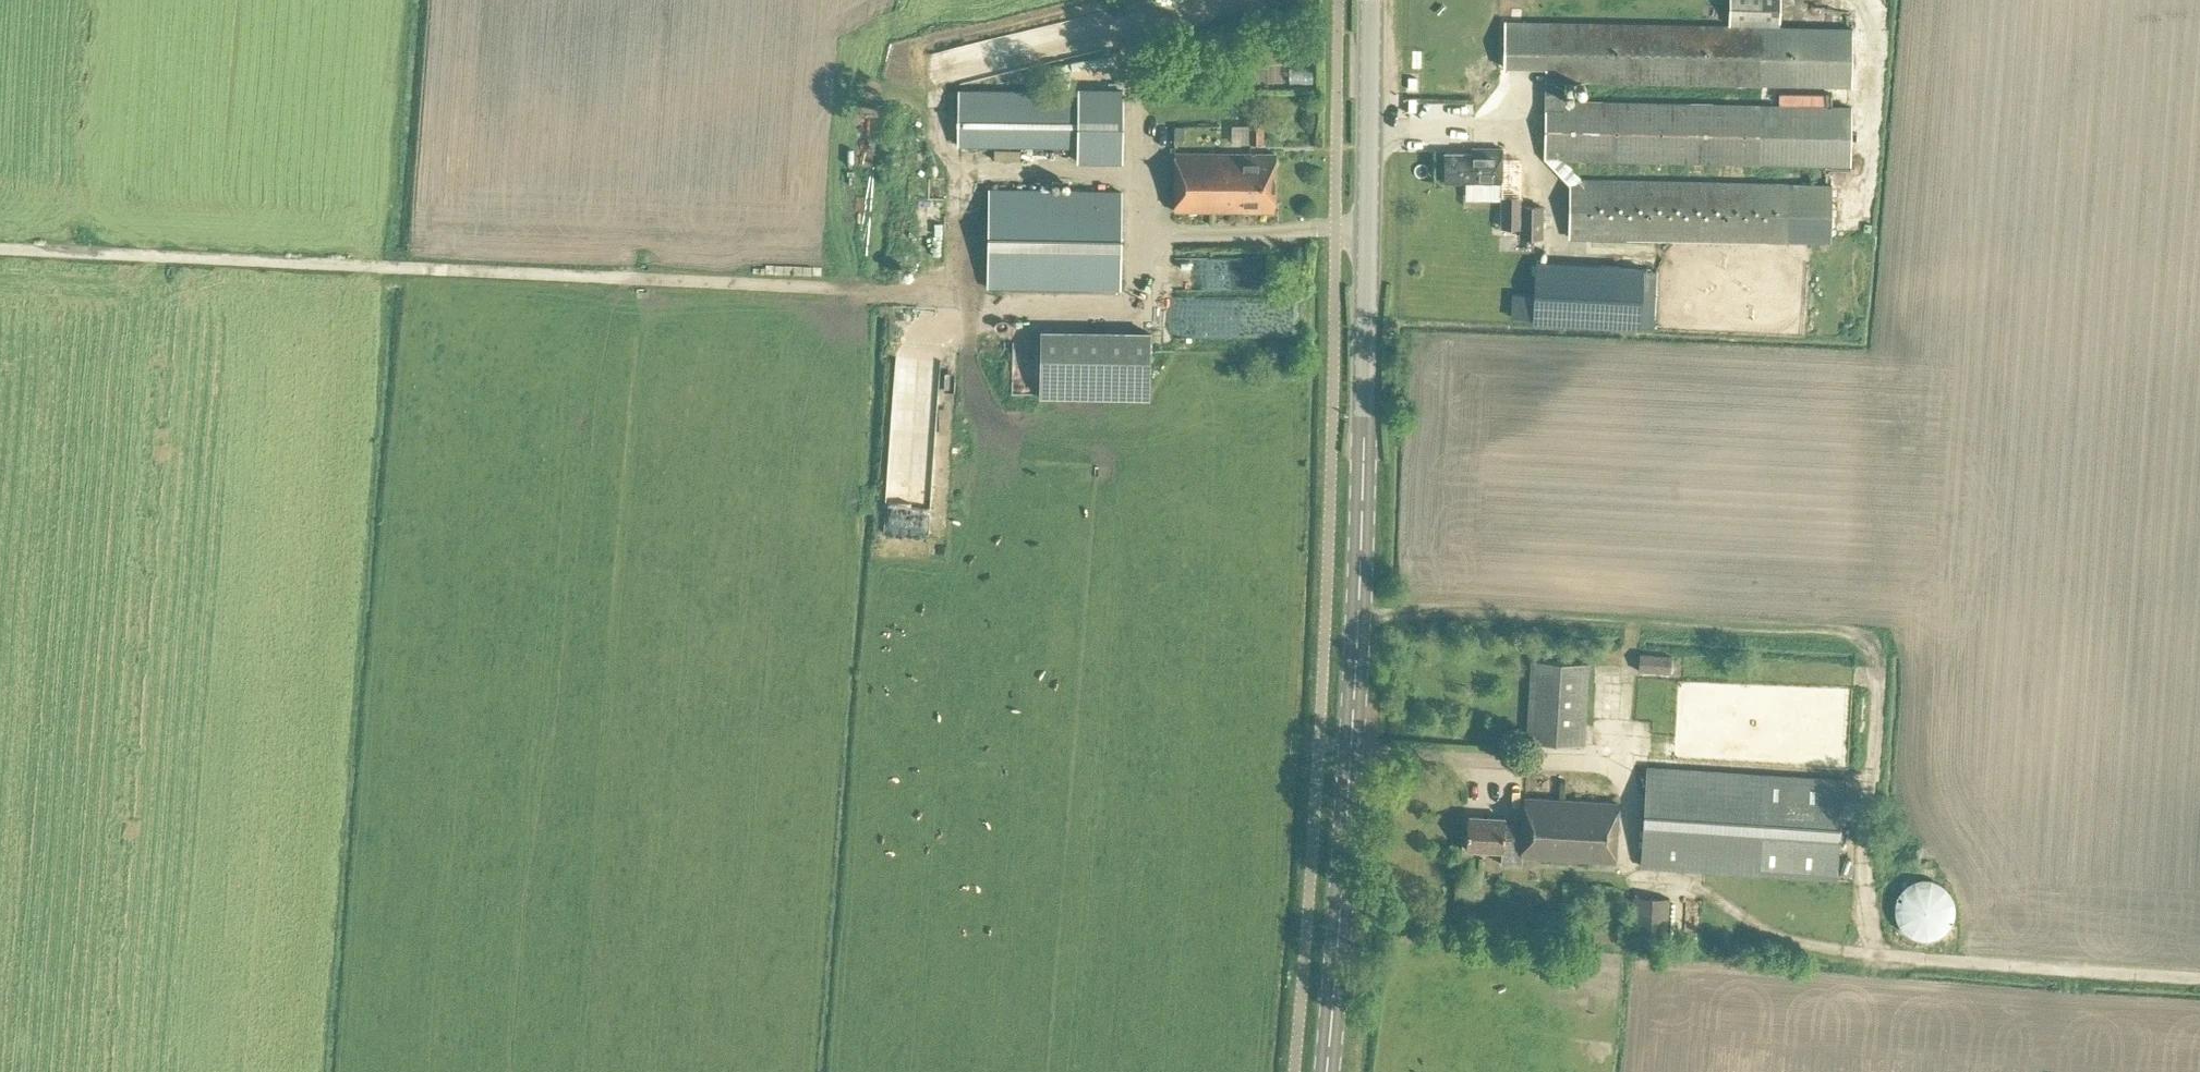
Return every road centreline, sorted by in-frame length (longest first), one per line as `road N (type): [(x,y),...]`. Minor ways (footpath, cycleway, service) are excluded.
road 1 (secondary): [(1328,1071),(1366,417),(1371,0)]

